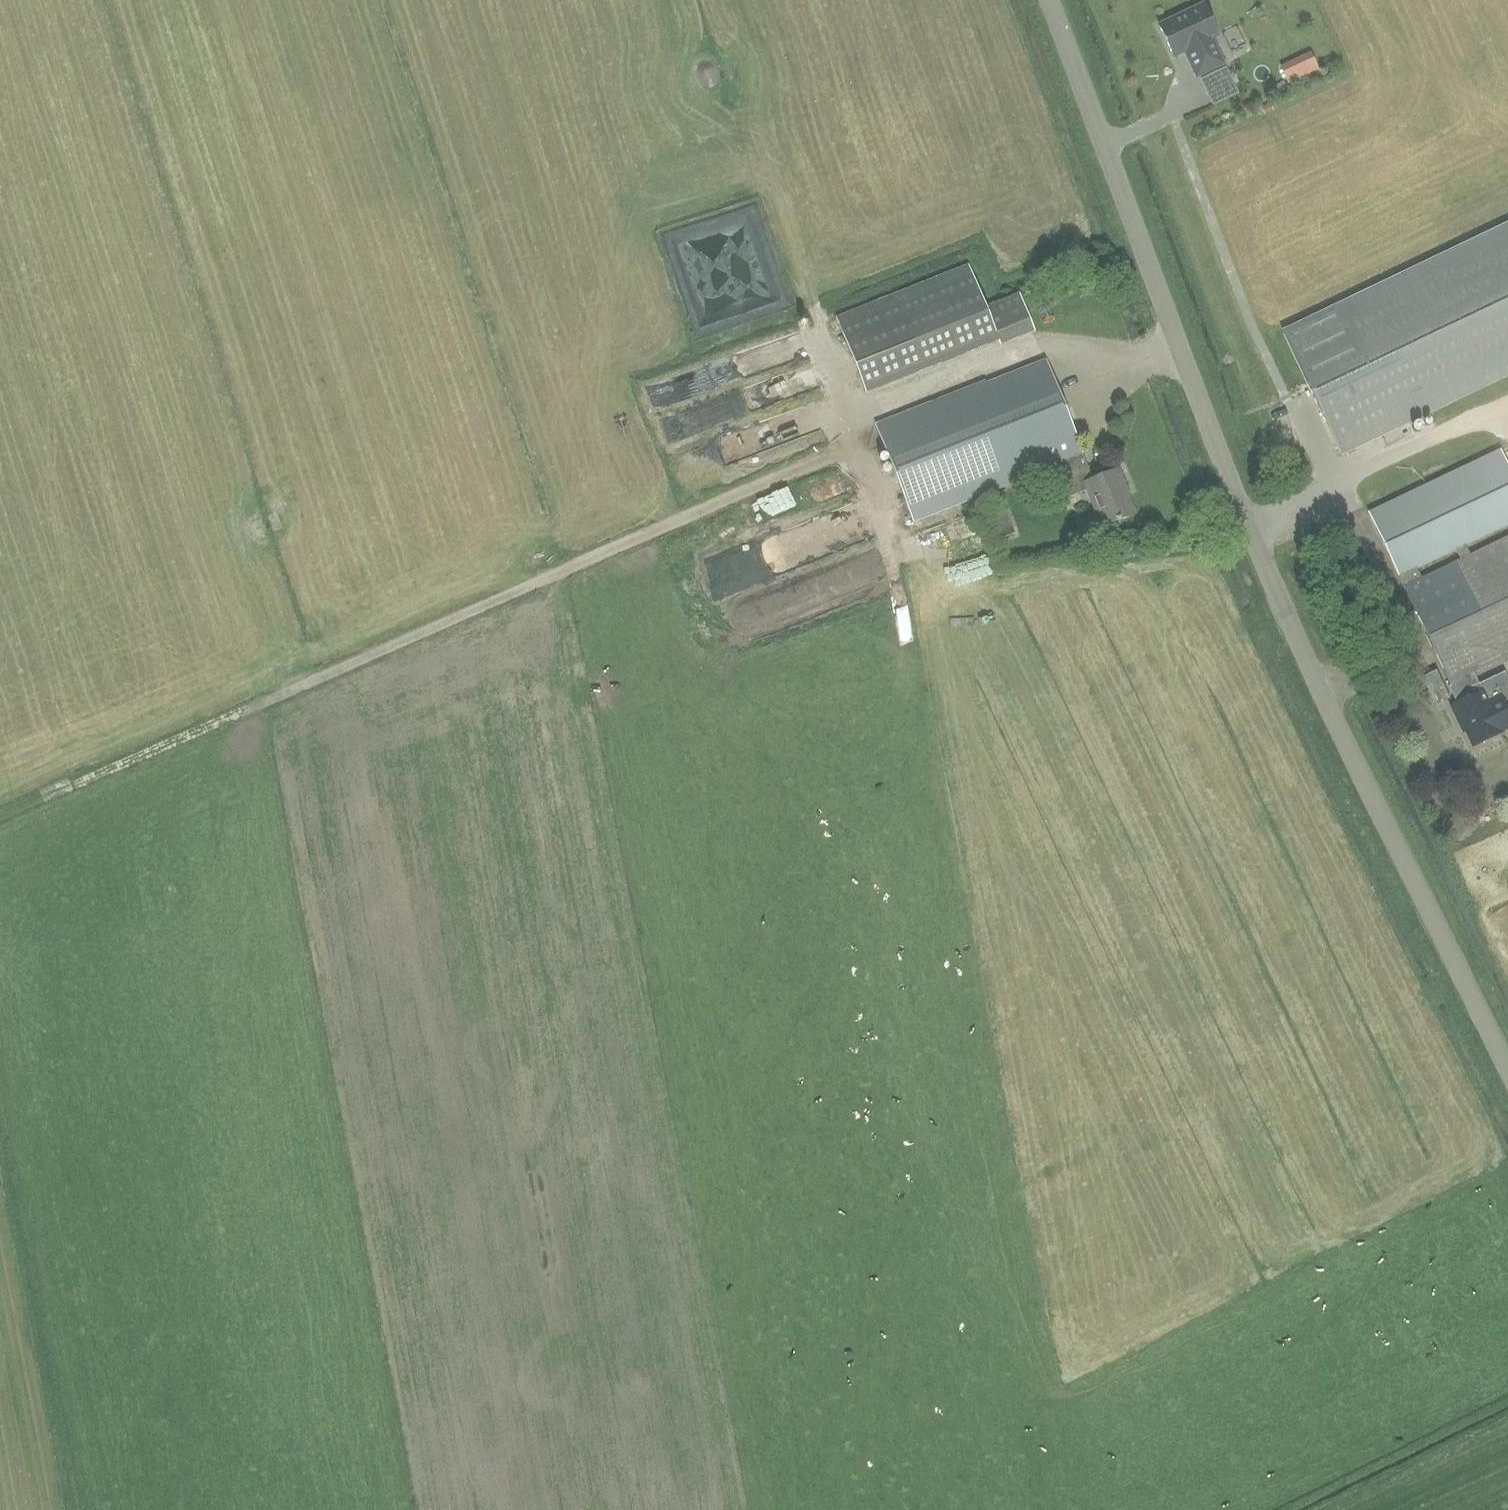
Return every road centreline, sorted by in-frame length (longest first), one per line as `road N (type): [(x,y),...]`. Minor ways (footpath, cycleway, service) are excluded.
road 1 (unclassified): [(1507,1067),(1260,558),(1051,0)]

